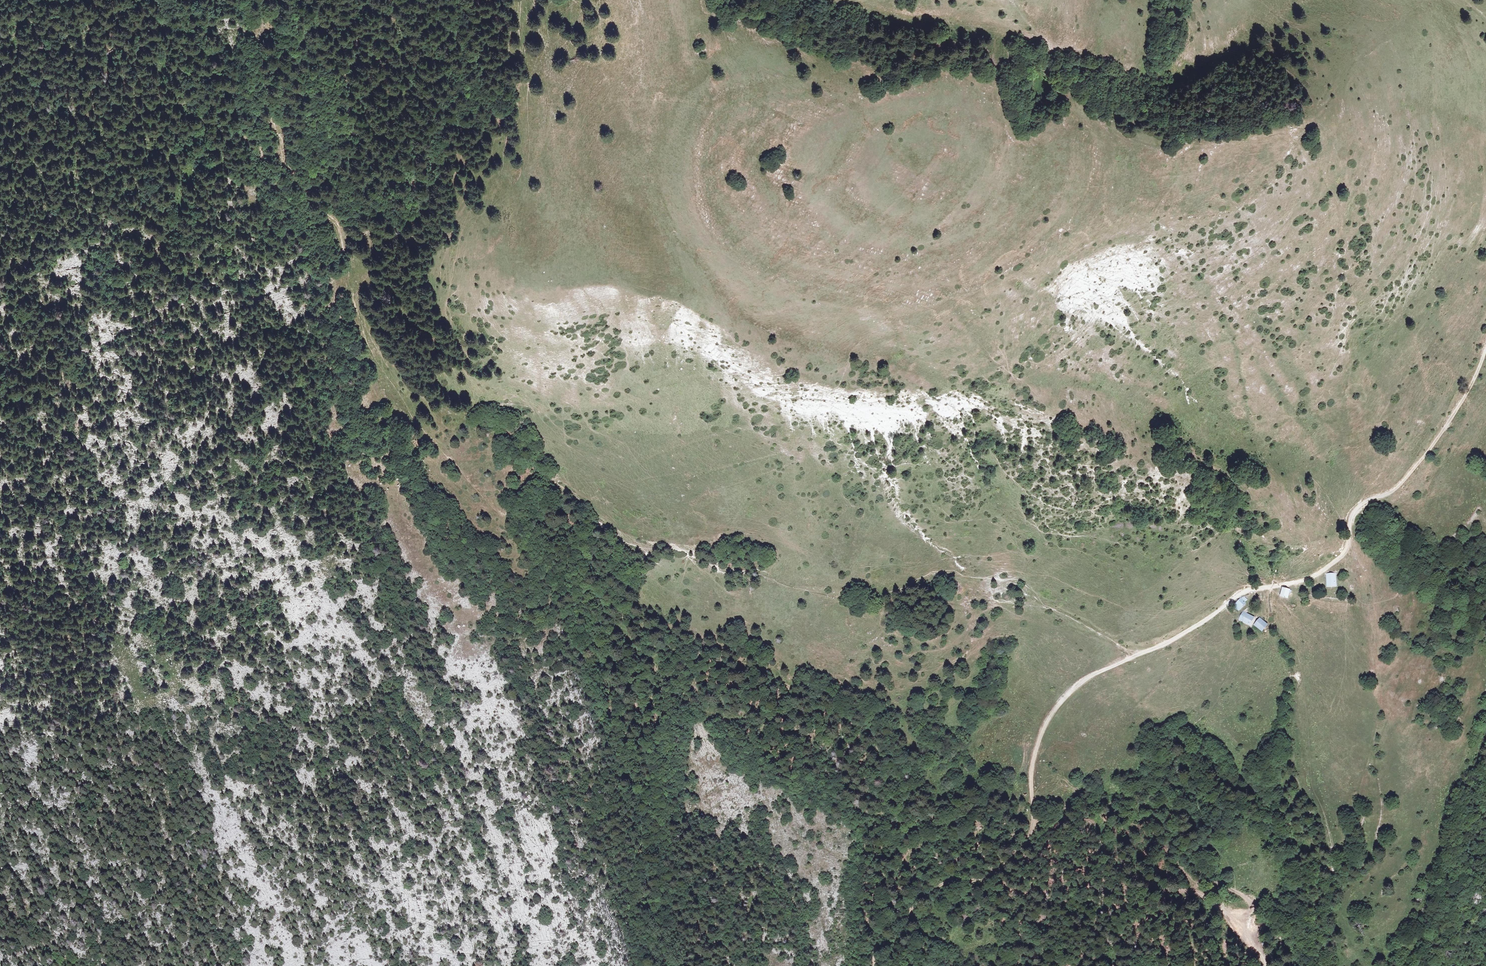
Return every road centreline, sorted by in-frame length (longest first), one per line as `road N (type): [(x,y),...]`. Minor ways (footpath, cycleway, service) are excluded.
road 1 (track): [(885,965),(910,911),(925,897),(1024,852),(1034,840),(1031,773),(1044,722),(1076,684),(1138,655)]
road 2 (track): [(1278,585),(1316,576),(1341,557),(1356,511),(1394,490),(1422,459),(1485,349)]
road 3 (track): [(1033,815),(1077,822),(1132,868),(1210,903),(1272,965)]
road 4 (track): [(1138,655),(1240,594),(1278,585)]

